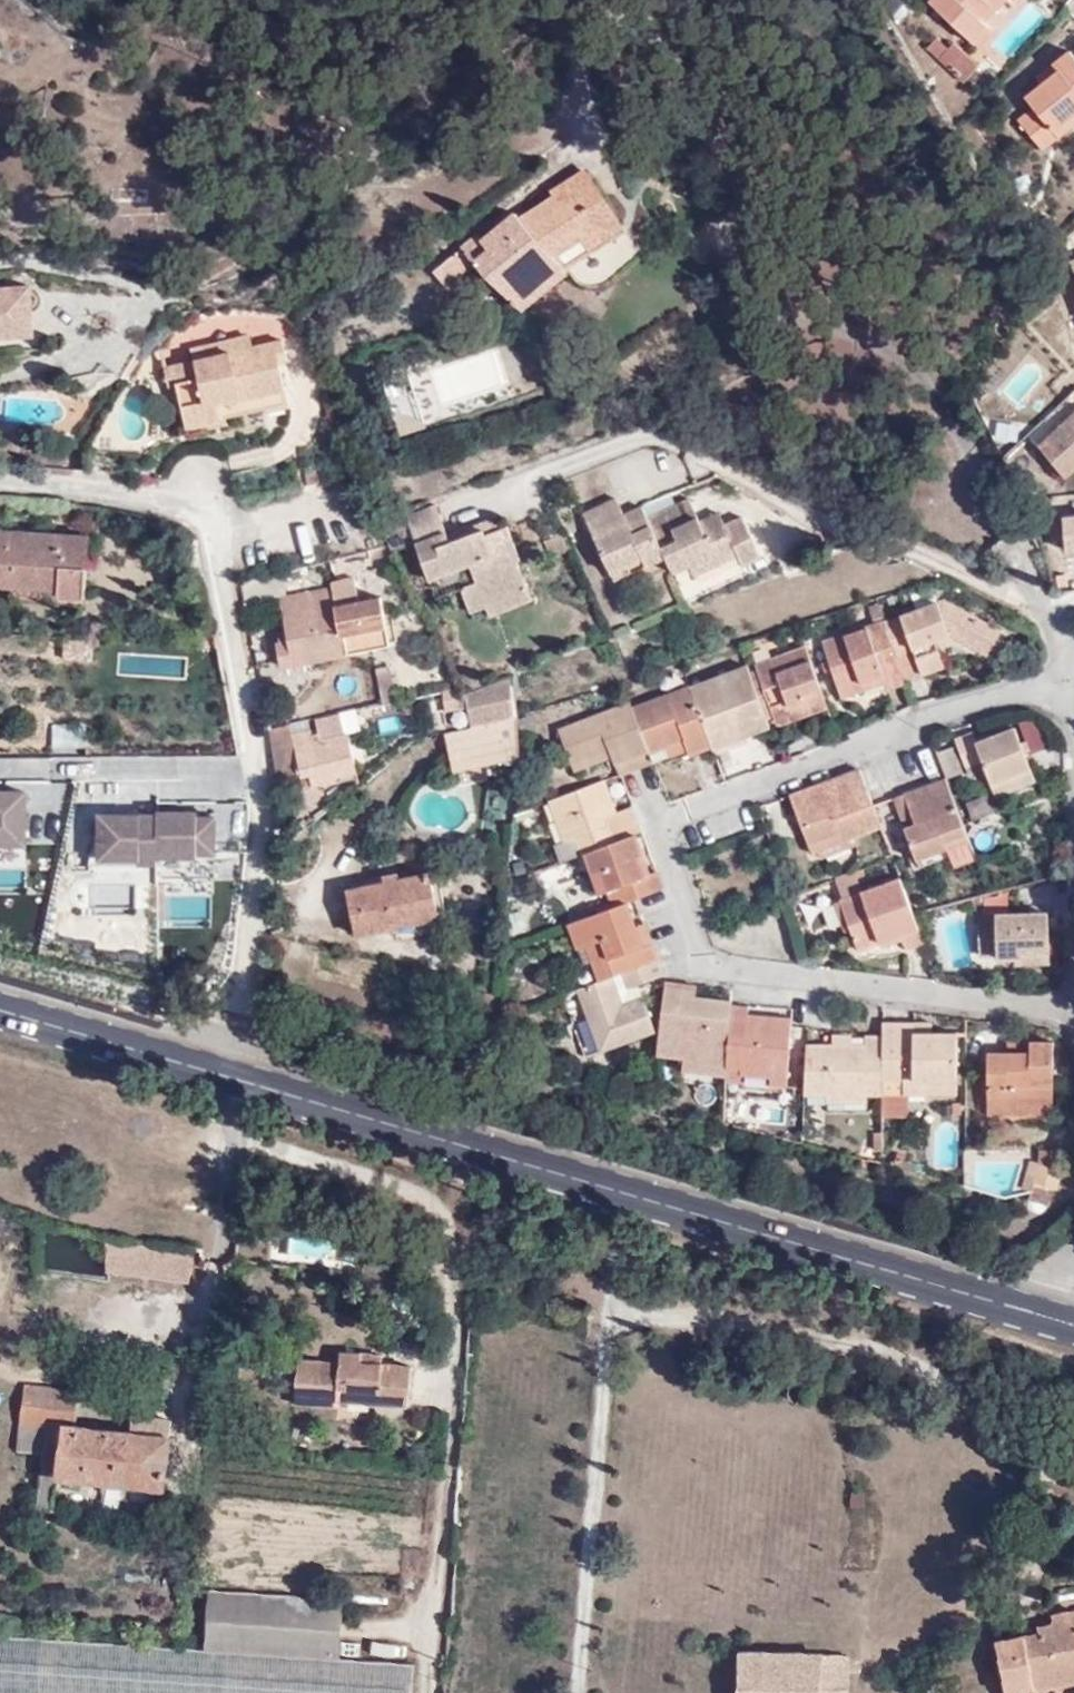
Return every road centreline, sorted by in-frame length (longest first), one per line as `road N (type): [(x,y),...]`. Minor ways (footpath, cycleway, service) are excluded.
road 1 (residential): [(1073,1011),(728,970),(702,944),(671,842),(678,811),(985,691),(1073,684)]
road 2 (primary): [(222,1073),(1073,1324)]
road 3 (residential): [(0,481),(209,492),(267,824),(222,1073)]
road 4 (primary): [(0,1007),(222,1073)]
road 5 (residential): [(1020,558),(1073,680)]

